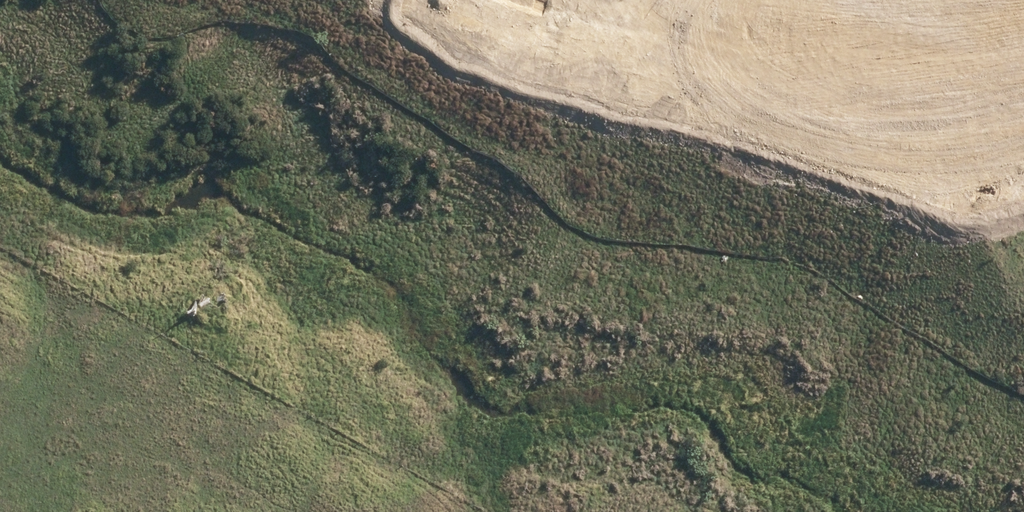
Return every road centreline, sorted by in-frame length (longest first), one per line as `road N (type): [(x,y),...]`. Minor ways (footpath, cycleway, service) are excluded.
road 1 (secondary): [(1023,39),(573,329),(327,468)]
road 2 (secondary): [(291,430),(383,384),(953,0)]

